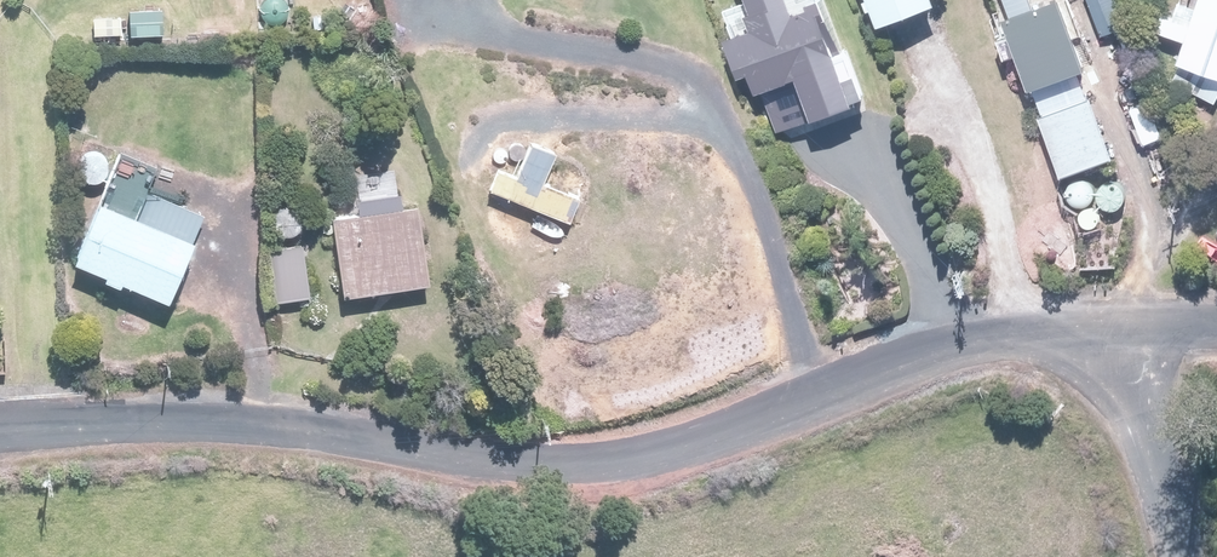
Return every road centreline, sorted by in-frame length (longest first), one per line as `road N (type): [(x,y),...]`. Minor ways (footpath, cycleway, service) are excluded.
road 1 (unclassified): [(1105,332),(966,339),(664,463),(565,470),(465,462),(276,422),(0,440)]
road 2 (residential): [(1105,332),(1192,556)]

